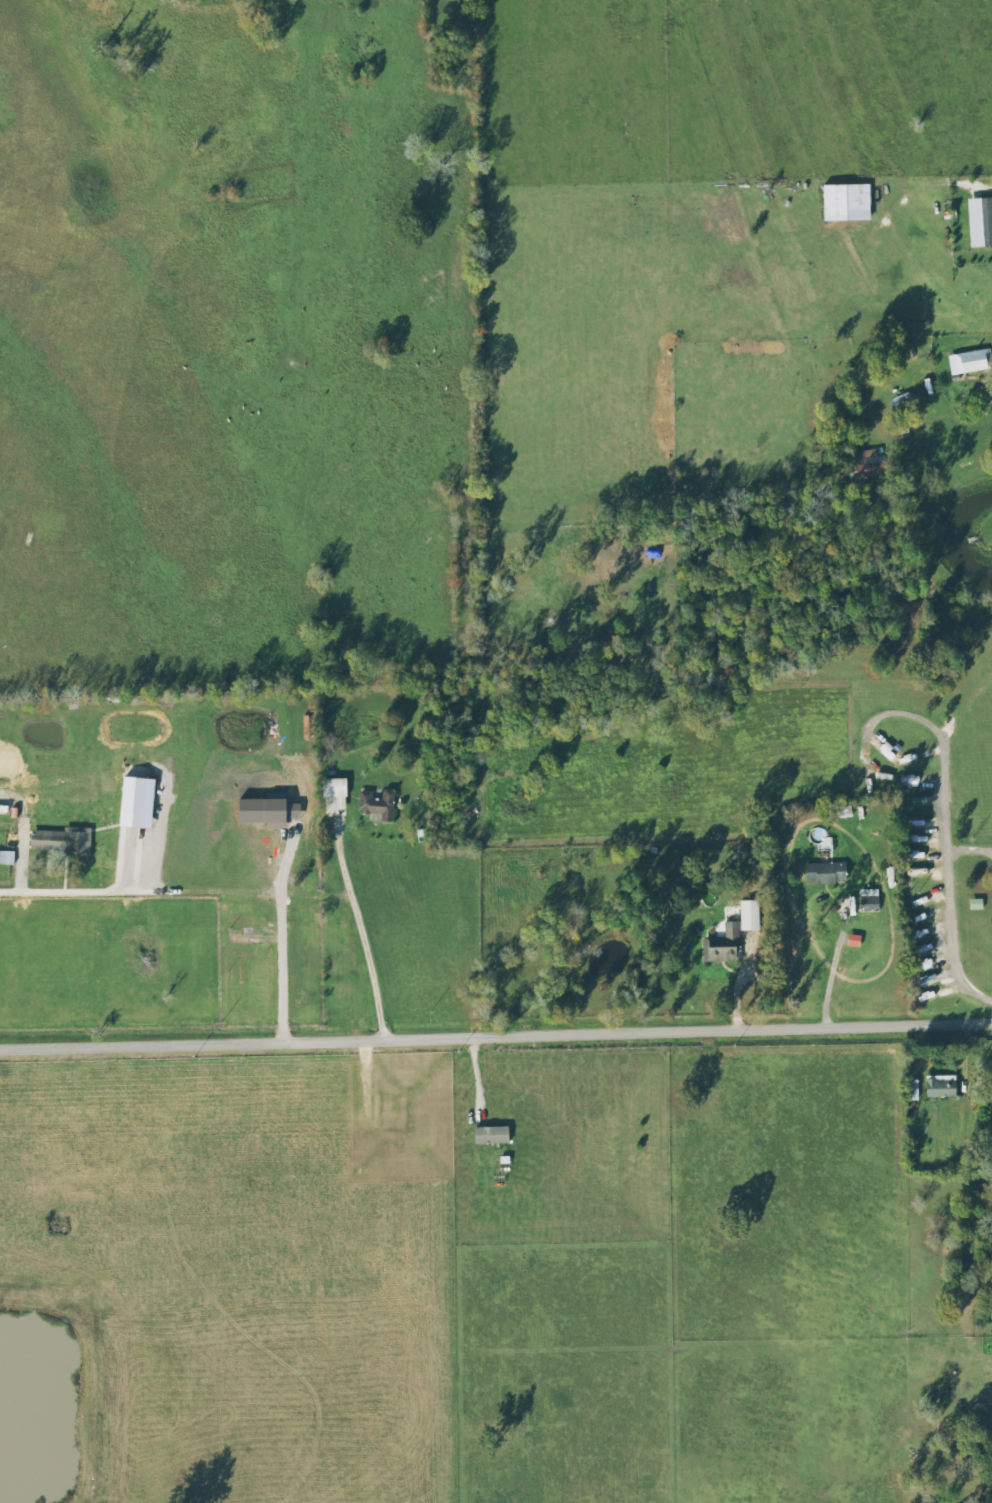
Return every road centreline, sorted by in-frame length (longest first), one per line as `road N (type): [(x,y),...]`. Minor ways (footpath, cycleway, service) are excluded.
road 1 (residential): [(0,1050),(991,1024)]
road 2 (residential): [(991,1303),(435,1299)]
road 3 (residential): [(991,1386),(951,1502)]

